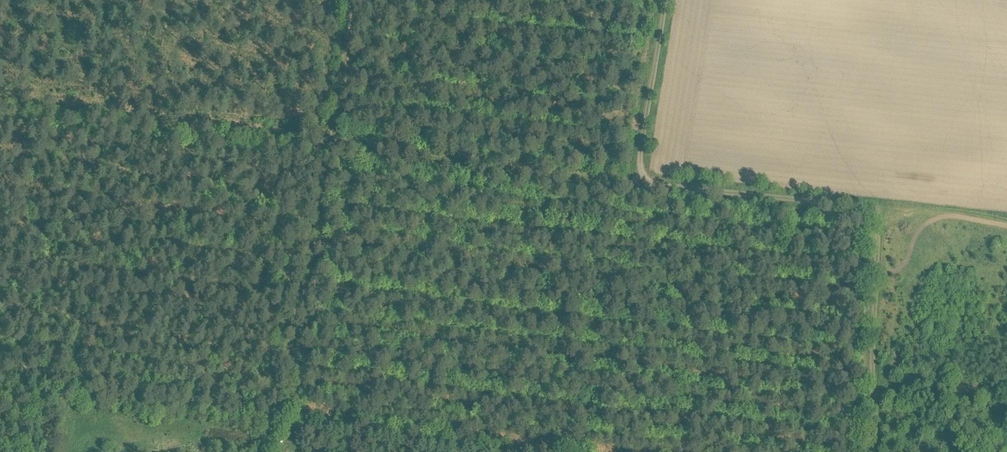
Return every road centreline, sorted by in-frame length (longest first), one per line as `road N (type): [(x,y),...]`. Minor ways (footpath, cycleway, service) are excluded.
road 1 (track): [(661,0),(634,161),(640,177),(876,211),(862,451)]

